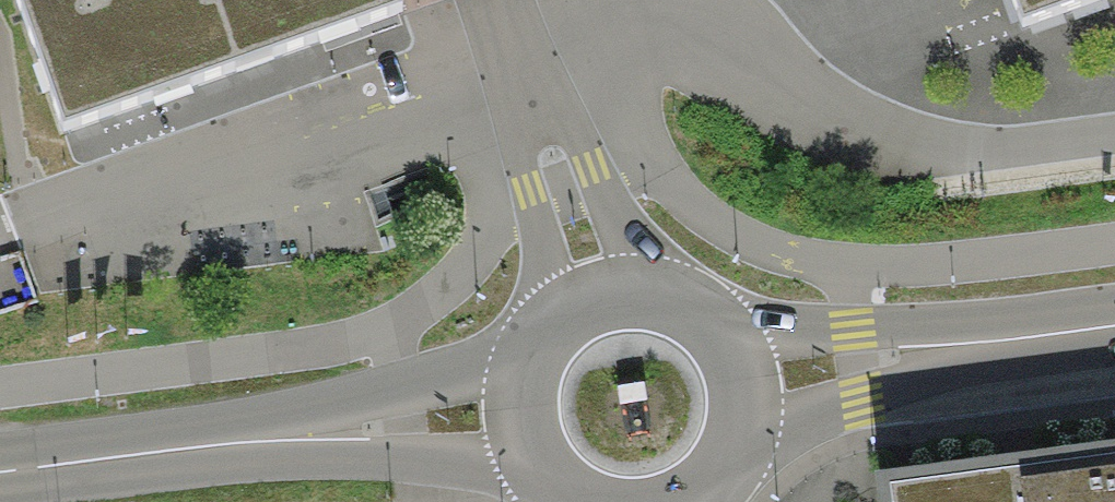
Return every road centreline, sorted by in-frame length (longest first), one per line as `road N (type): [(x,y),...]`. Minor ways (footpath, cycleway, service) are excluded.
road 1 (primary): [(533,350),(257,441)]
road 2 (primary): [(257,441),(498,467),(543,480)]
road 3 (primary): [(735,456),(980,341)]
road 4 (primary): [(980,341),(714,327)]
road 5 (primary): [(0,468),(257,441)]
road 6 (primary): [(714,327),(671,300),(605,297),(574,309),(533,350)]
road 7 (primary): [(533,350),(518,402),(520,430),(543,480)]
road 8 (primary): [(735,456),(745,388),(714,327)]
road 9 (primary): [(980,341),(1114,325)]

